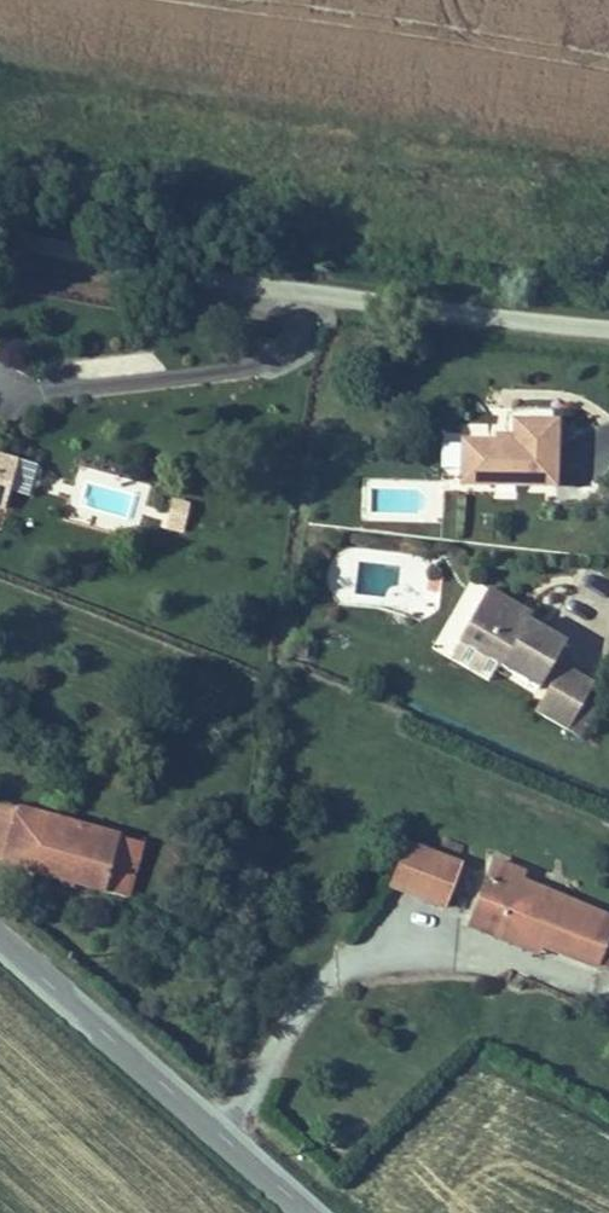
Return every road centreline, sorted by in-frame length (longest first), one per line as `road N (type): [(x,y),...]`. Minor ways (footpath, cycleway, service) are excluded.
road 1 (unclassified): [(0,236),(402,306),(608,326)]
road 2 (tertiary): [(319,1212),(0,932)]

